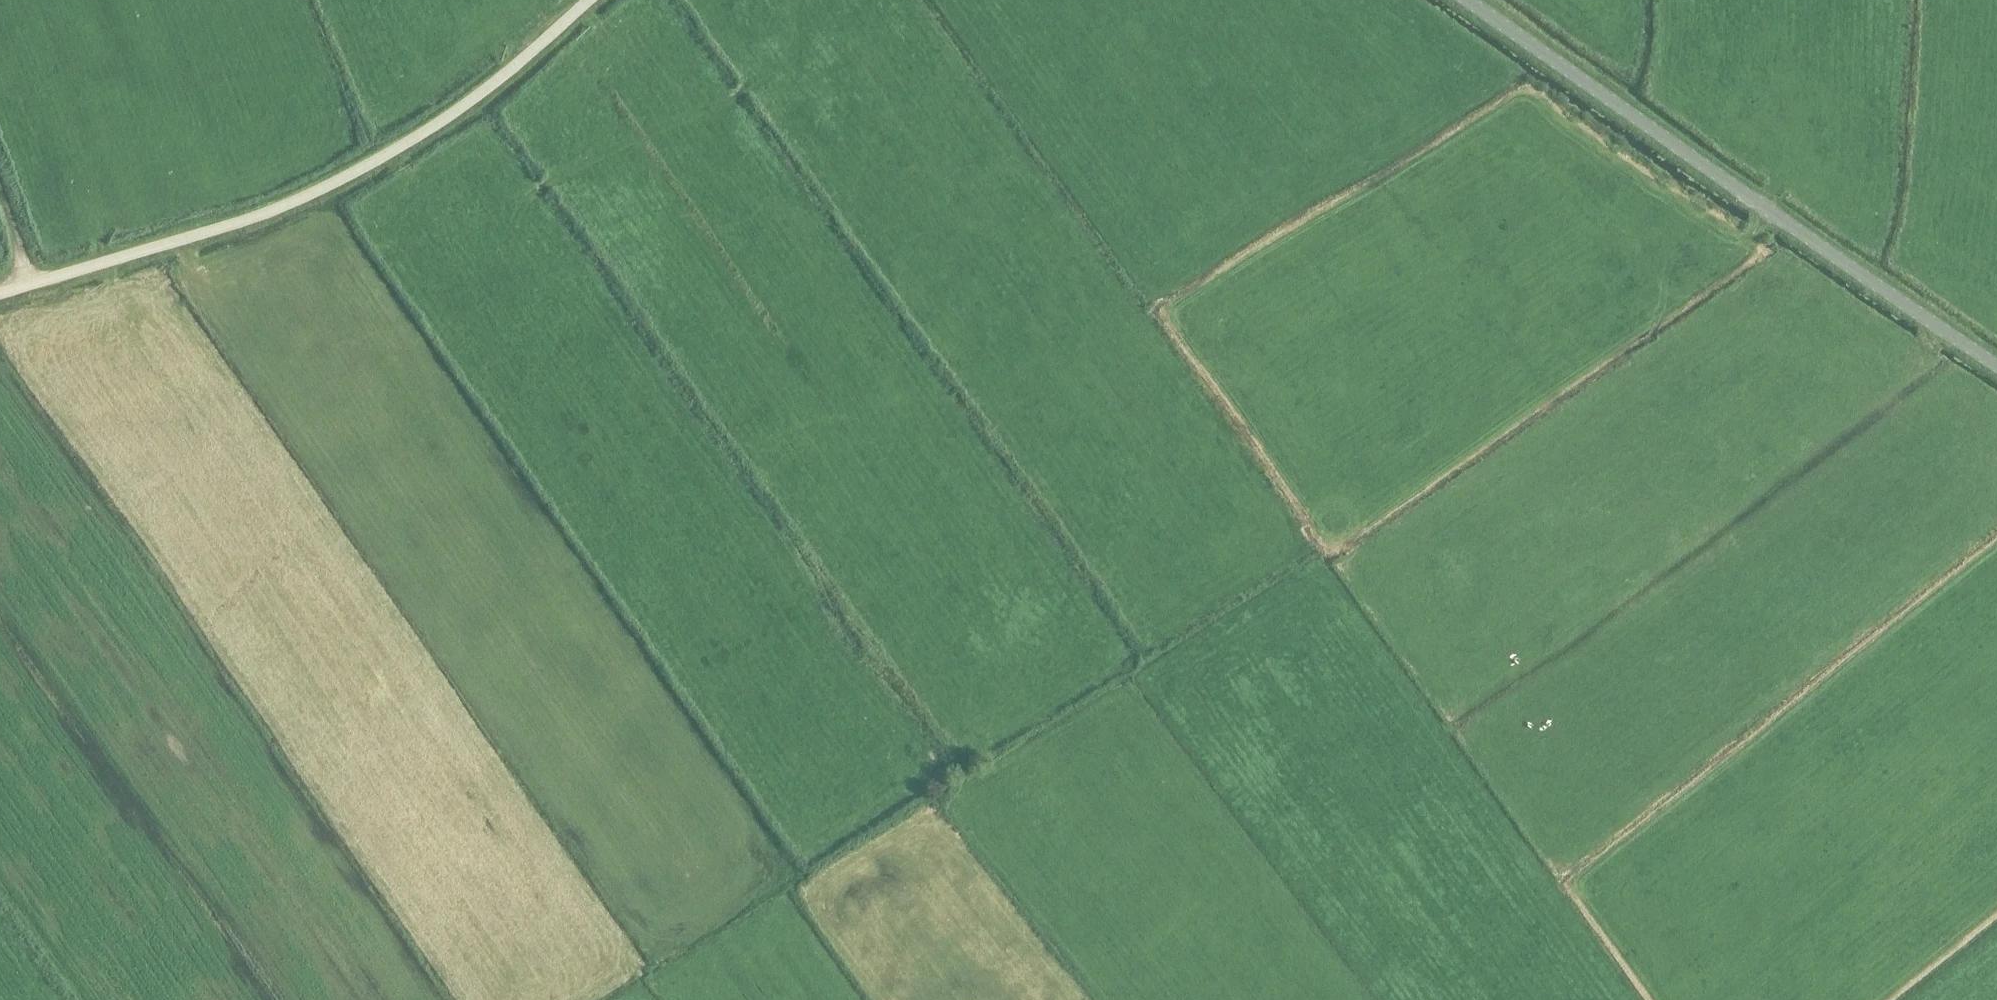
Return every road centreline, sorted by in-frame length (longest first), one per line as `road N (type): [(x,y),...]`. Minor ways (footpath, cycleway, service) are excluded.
road 1 (unclassified): [(0,295),(313,194),(453,114),(590,0)]
road 2 (unclassified): [(1996,362),(1475,0)]

